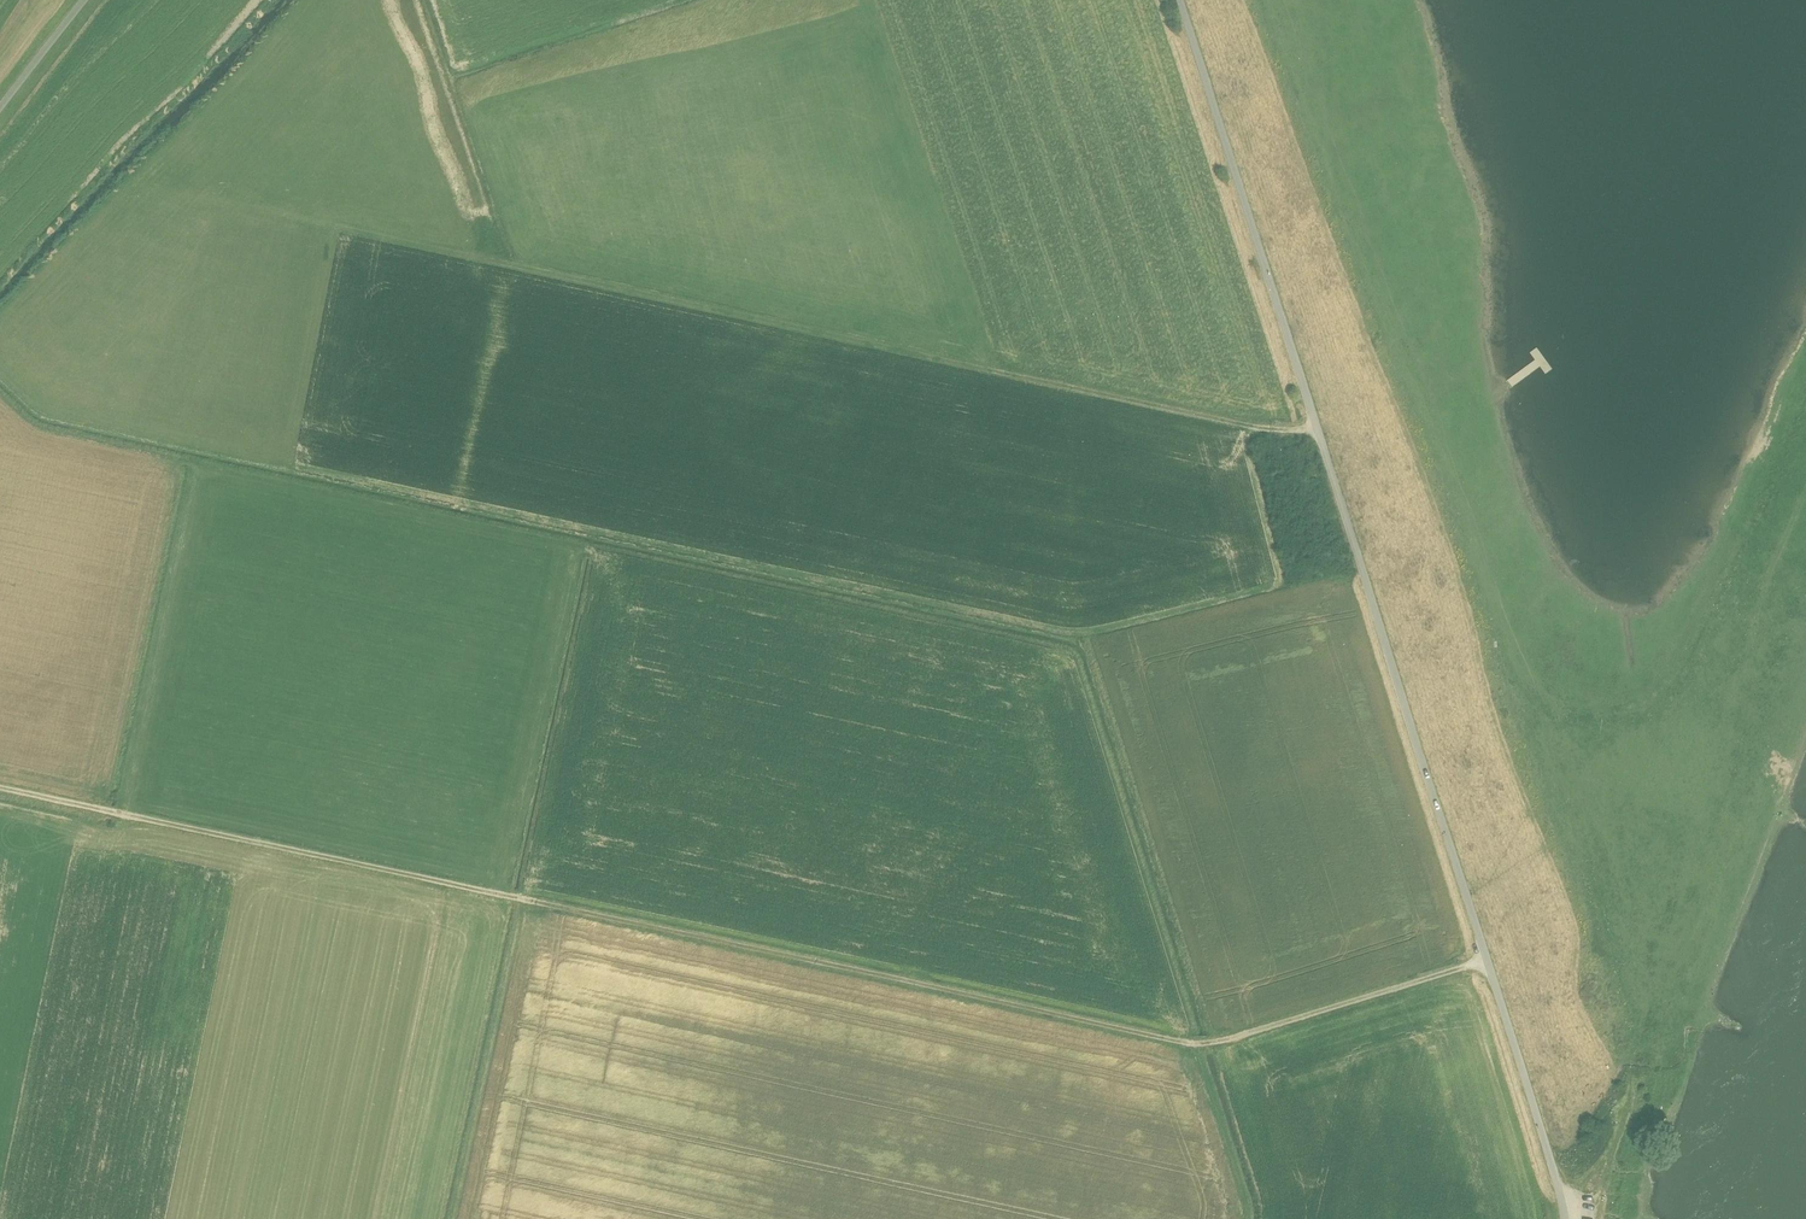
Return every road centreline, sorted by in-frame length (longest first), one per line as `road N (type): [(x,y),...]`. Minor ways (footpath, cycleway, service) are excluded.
road 1 (track): [(1487,959),(1225,1041),(1178,1043),(0,785)]
road 2 (unclassified): [(1564,1218),(1180,0)]
road 3 (track): [(1317,426),(1244,426),(351,228)]
road 4 (track): [(1563,1197),(1585,1203),(1631,1085),(1773,556),(1805,487)]
road 5 (unclassified): [(0,111),(85,0)]

